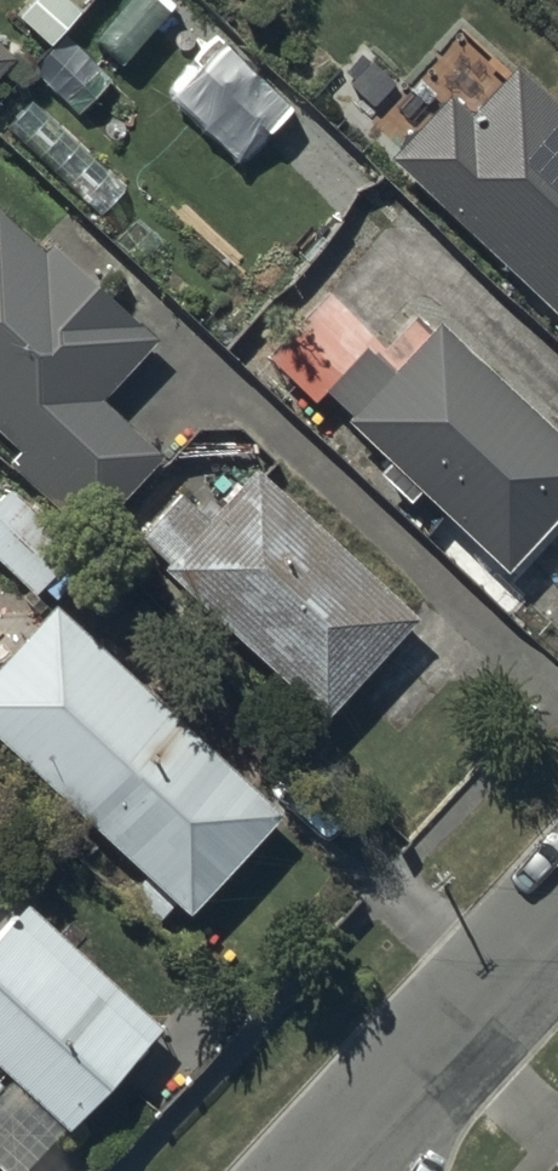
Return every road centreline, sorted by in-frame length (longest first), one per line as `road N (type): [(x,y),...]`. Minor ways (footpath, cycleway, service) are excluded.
road 1 (residential): [(557,932),(337,1170)]

